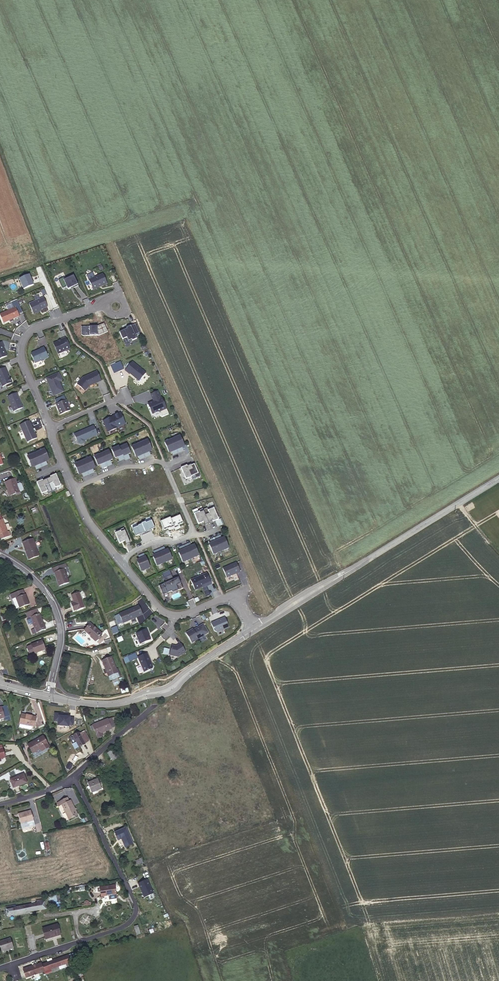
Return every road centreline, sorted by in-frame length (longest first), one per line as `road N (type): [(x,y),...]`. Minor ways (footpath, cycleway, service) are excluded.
road 1 (residential): [(74,776),(134,912),(122,925),(0,968)]
road 2 (tertiary): [(254,629),(498,478)]
road 3 (residential): [(51,427),(24,366),(24,340),(105,305)]
road 4 (residential): [(51,676),(60,634),(54,606),(39,584),(0,556)]

